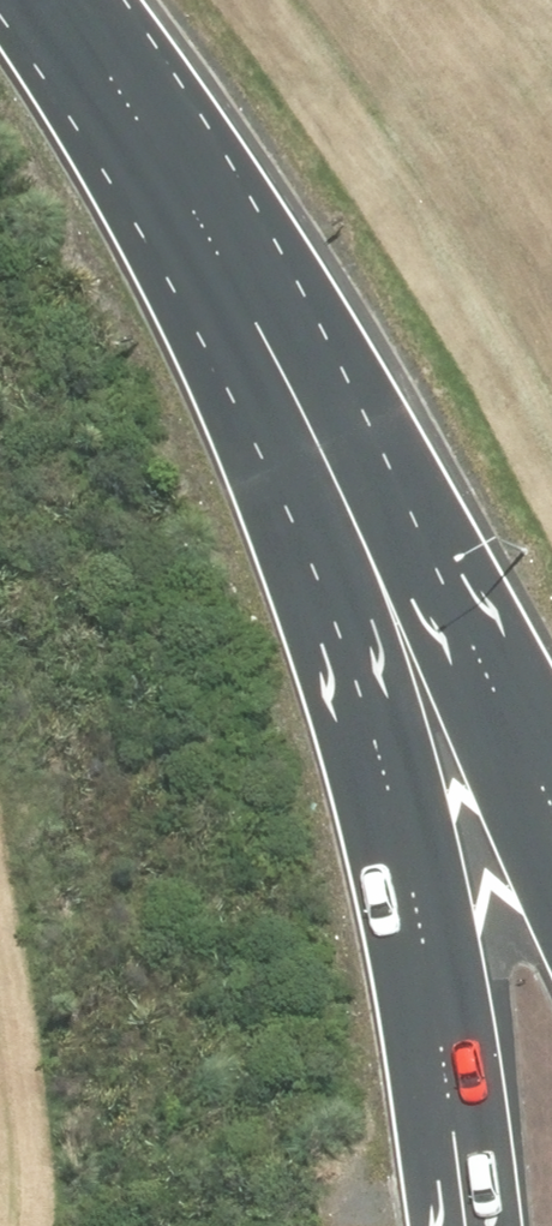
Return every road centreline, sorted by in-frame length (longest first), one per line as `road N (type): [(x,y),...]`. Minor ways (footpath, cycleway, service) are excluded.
road 1 (motorway): [(288,383),(395,807),(432,992),(463,1225)]
road 2 (motorway): [(288,383),(464,621),(551,805)]
road 3 (motorway): [(63,0),(179,173),(288,383)]

